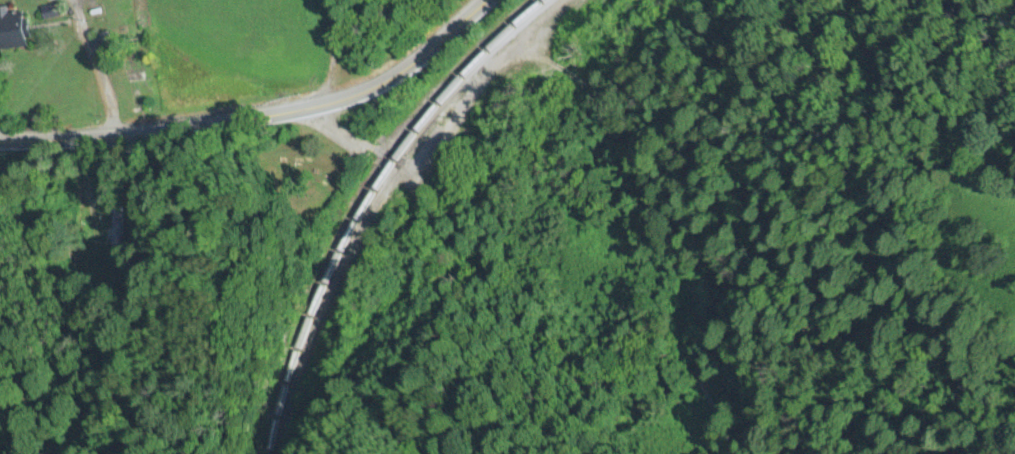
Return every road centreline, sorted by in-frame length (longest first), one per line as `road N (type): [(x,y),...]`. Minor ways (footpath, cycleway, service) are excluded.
road 1 (primary): [(0,145),(228,126),(365,96),(489,0)]
road 2 (residential): [(293,115),(443,177),(552,87),(707,0)]
road 3 (residential): [(609,55),(672,131),(702,276),(695,407),(725,453)]
road 4 (residential): [(56,0),(114,141)]

